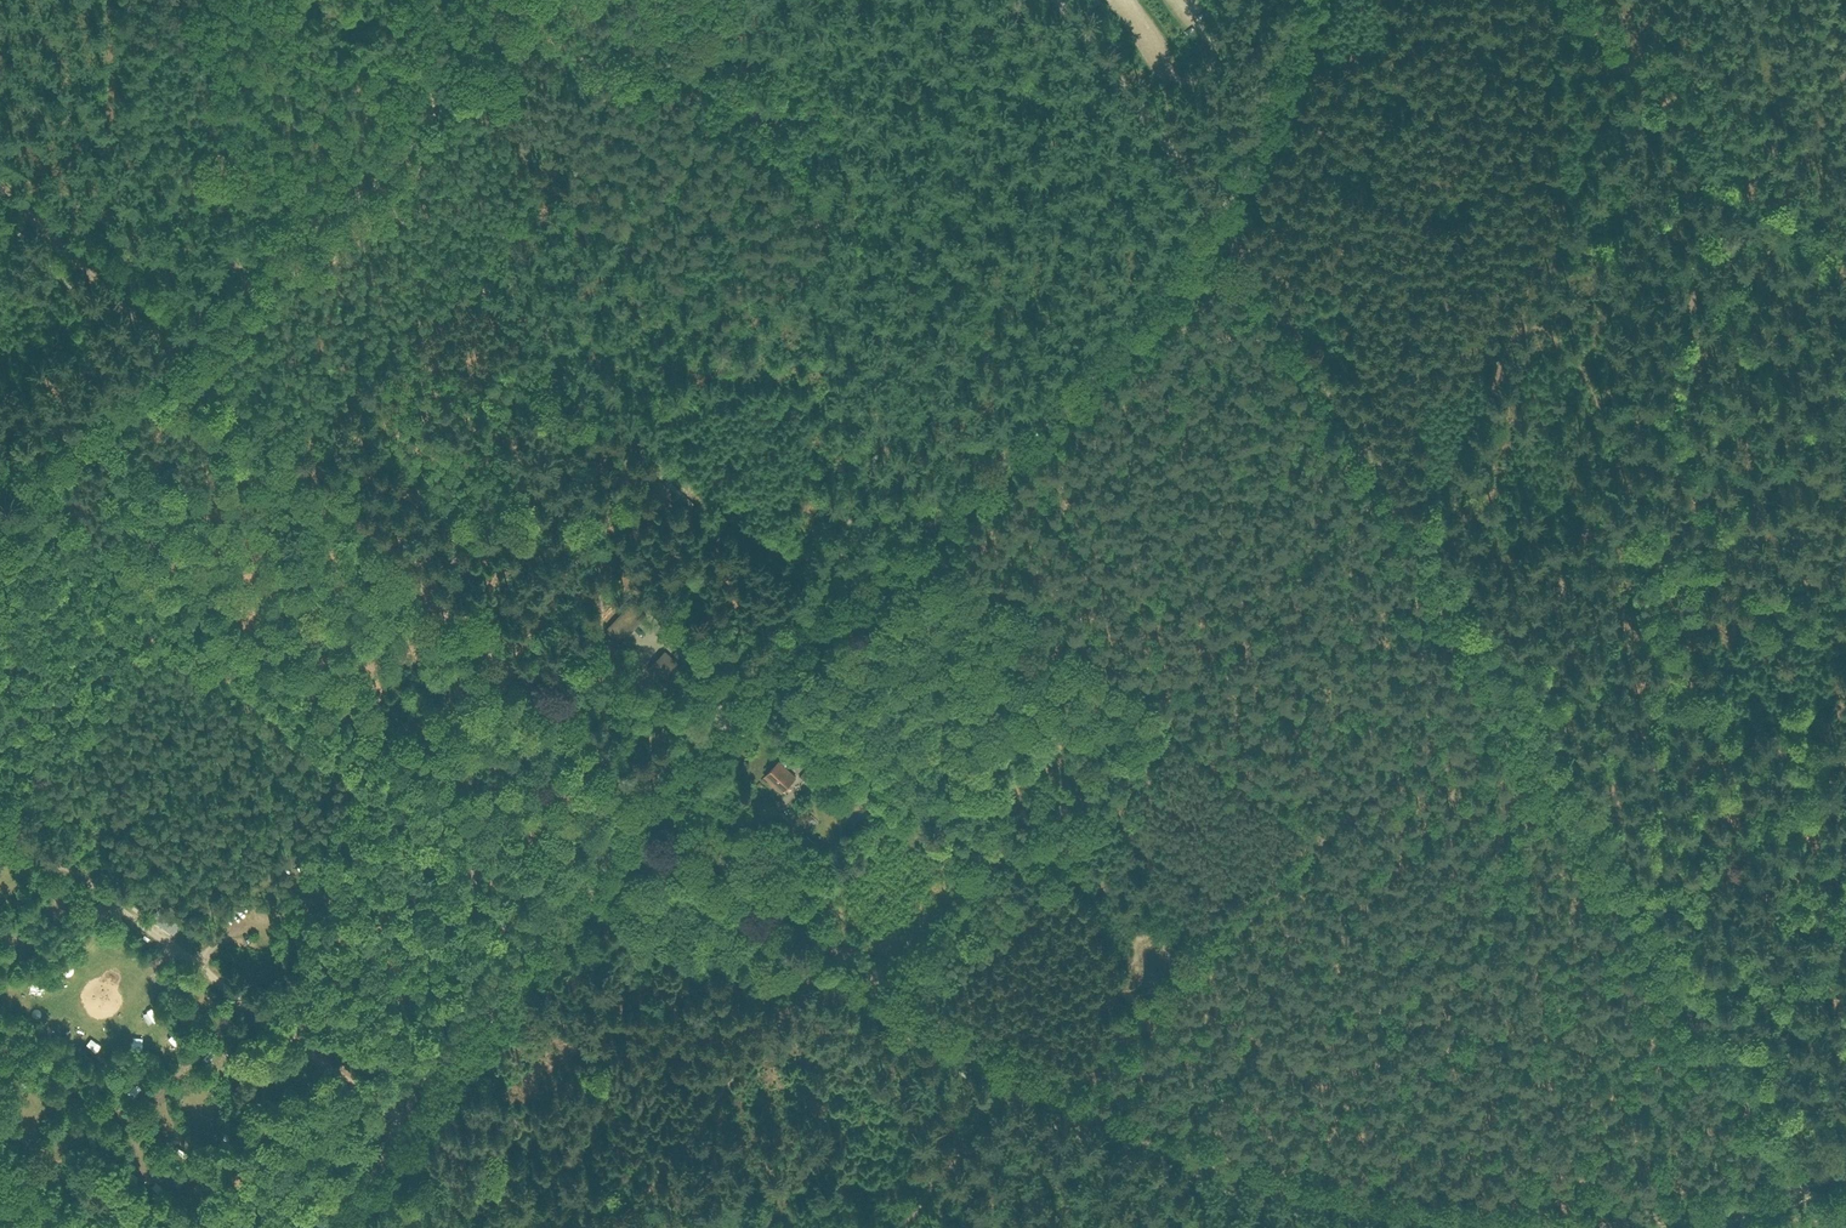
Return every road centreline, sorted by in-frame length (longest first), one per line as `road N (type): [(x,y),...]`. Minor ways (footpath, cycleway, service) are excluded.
road 1 (track): [(0,191),(602,761)]
road 2 (tertiary): [(654,804),(773,669),(1063,405),(1166,291),(1217,212)]
road 3 (track): [(1071,1102),(1332,1195),(1494,1223),(1659,1221),(1798,1183)]
road 4 (track): [(1044,0),(888,149),(816,251),(629,448)]
road 5 (track): [(1071,1102),(1496,682)]
road 6 (tertiary): [(333,1227),(654,804)]
road 7 (track): [(411,1125),(8,823)]
road 8 (track): [(1580,828),(1712,556),(1845,408)]
road 9 (track): [(723,861),(830,945),(1071,1102)]
road 10 (track): [(1580,828),(1798,1183)]
road 11 (track): [(461,286),(761,0)]
road 12 (track): [(626,1227),(790,1001)]
road 13 (track): [(629,448),(552,712)]
road 14 (unclassified): [(1217,212),(1059,0)]
road 15 (tertiary): [(1217,212),(1277,102),(1313,0)]
road 16 (track): [(173,351),(0,499)]
road 17 (track): [(367,186),(498,0)]
road 18 (track): [(1018,1072),(904,1227)]
road 19 (track): [(1496,682),(1580,828)]
road 20 (track): [(250,286),(367,186)]
road 21 (track): [(629,448),(521,346)]
road 22 (track): [(367,186),(461,286)]

